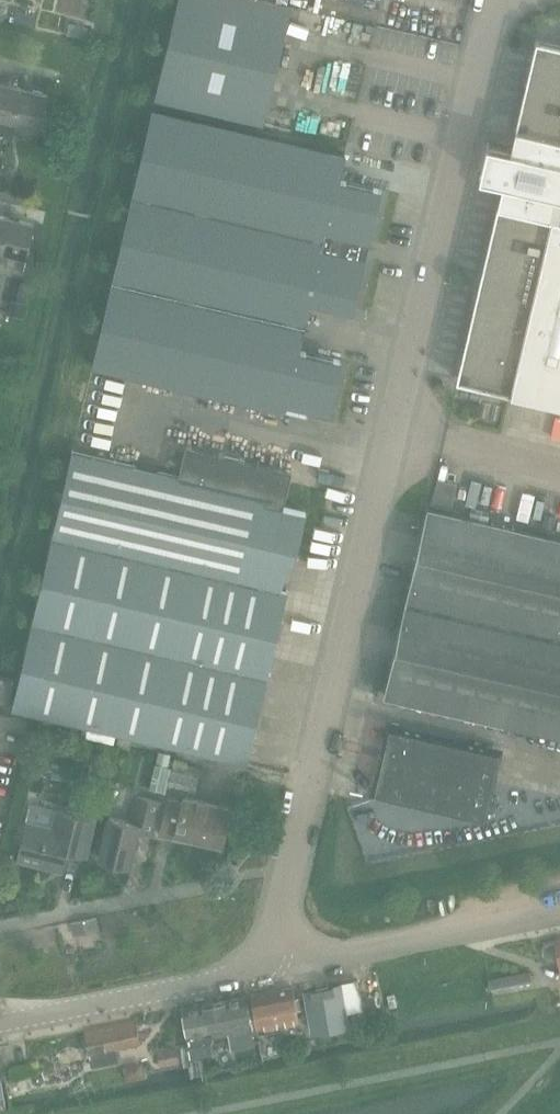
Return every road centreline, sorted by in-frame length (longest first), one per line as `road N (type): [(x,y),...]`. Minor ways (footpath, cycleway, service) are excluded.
road 1 (unclassified): [(286,968),(281,899),(493,0)]
road 2 (unclassified): [(0,1024),(286,968)]
road 3 (unclassified): [(286,968),(559,912)]

